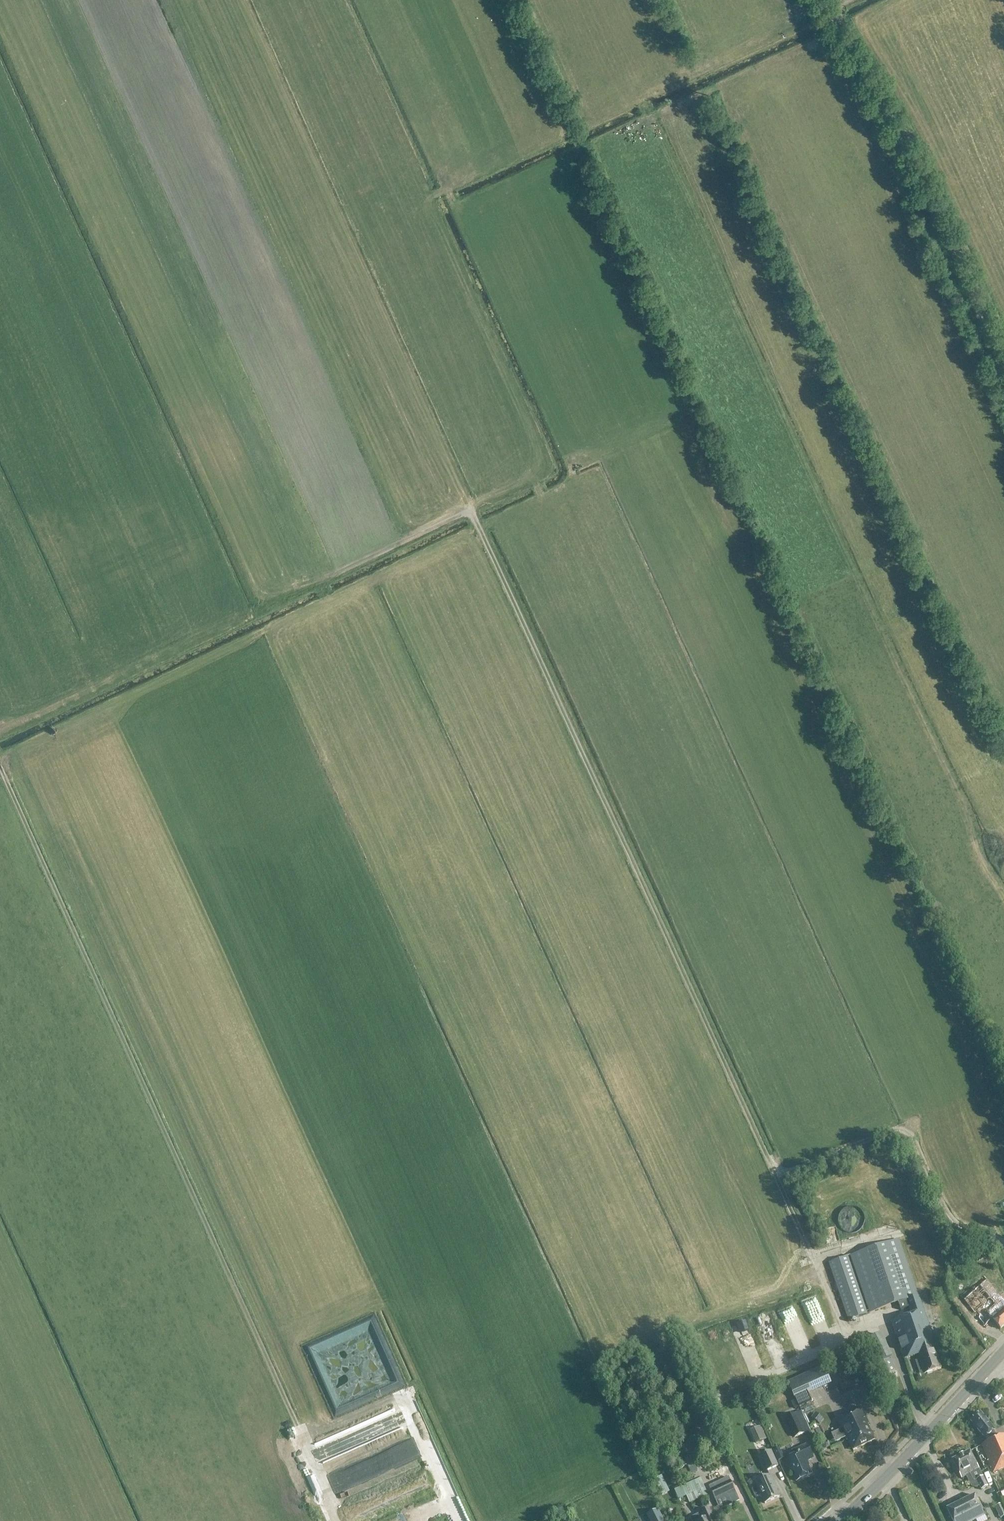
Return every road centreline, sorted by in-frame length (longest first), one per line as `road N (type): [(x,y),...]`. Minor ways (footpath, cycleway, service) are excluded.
road 1 (track): [(930,1431),(888,1331),(846,1331),(473,517),(405,543)]
road 2 (unclassified): [(1003,356),(909,148),(824,0)]
road 3 (tertiary): [(840,1520),(1003,1351)]

